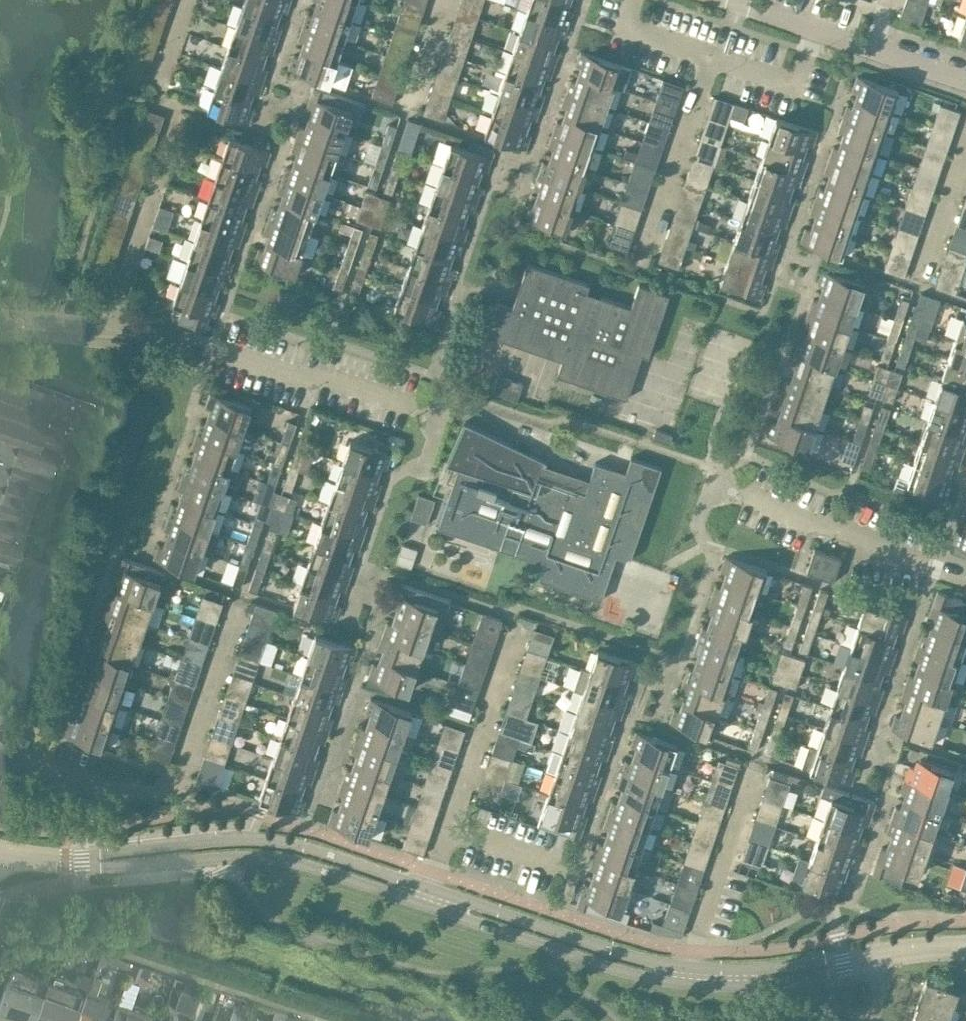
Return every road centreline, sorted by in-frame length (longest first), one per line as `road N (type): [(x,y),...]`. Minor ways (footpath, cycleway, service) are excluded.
road 1 (tertiary): [(693,976),(620,961),(296,851),(241,846),(136,857)]
road 2 (residential): [(405,403),(167,336),(0,319)]
road 3 (residential): [(633,0),(624,28),(793,86),(813,26)]
road 4 (residential): [(965,578),(712,485)]
road 5 (tertiary): [(693,976),(768,977),(878,956)]
road 6 (residential): [(176,778),(160,791),(107,791),(0,754)]
road 7 (tertiary): [(0,850),(66,861),(136,857)]

